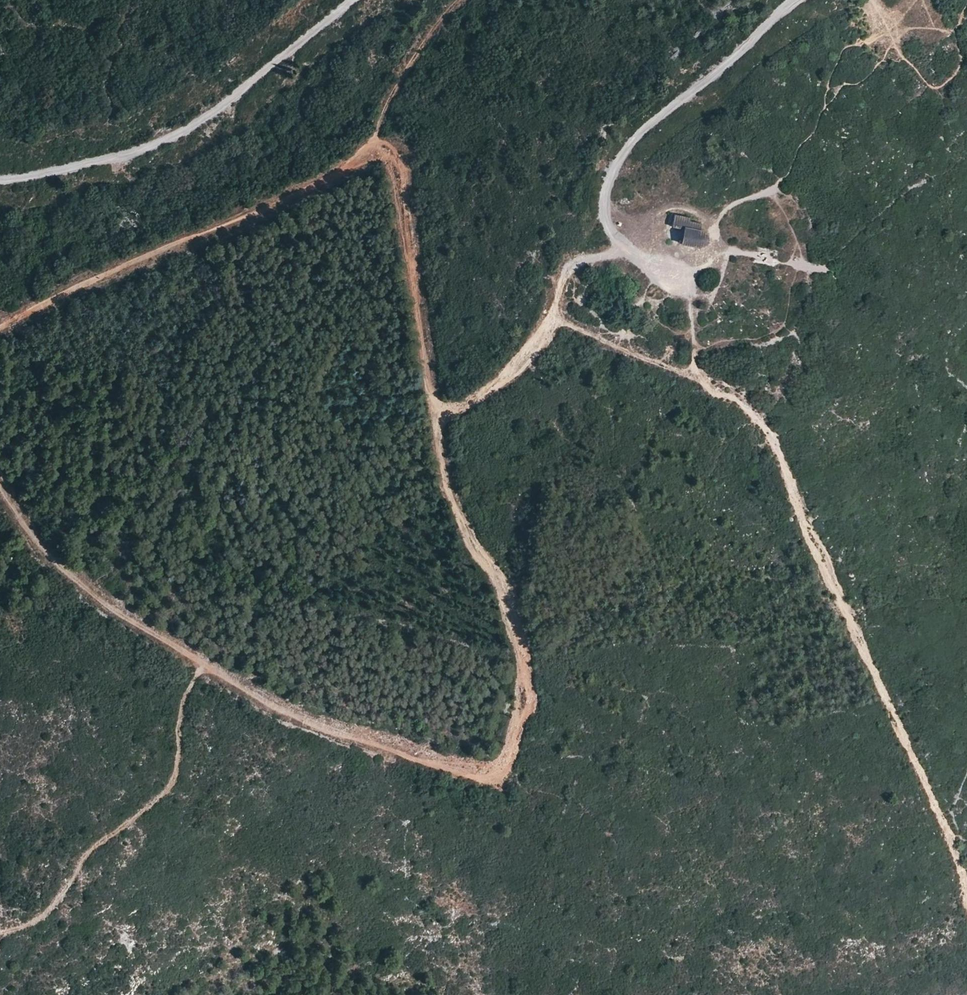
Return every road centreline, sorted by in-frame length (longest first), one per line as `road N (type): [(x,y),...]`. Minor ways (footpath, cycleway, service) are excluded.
road 1 (track): [(0,488),(36,540),(102,602),(266,703),(487,777),(510,753),(524,655),(499,583),(454,504),(437,414)]
road 2 (track): [(618,248),(567,270),(550,319),(521,365),(475,400),(437,414),(400,181),(394,155),(377,151),(0,326)]
road 3 (track): [(966,887),(773,431),(681,372),(550,319)]
road 4 (unclassified): [(687,287),(618,248),(603,224),(604,189),(646,123),(797,0)]
road 5 (unclassified): [(350,0),(169,140),(84,167),(0,179)]
road 6 (track): [(0,931),(27,927),(59,902),(91,849),(175,778),(187,689),(204,666)]
road 7 (track): [(361,156),(398,72),(455,0)]

